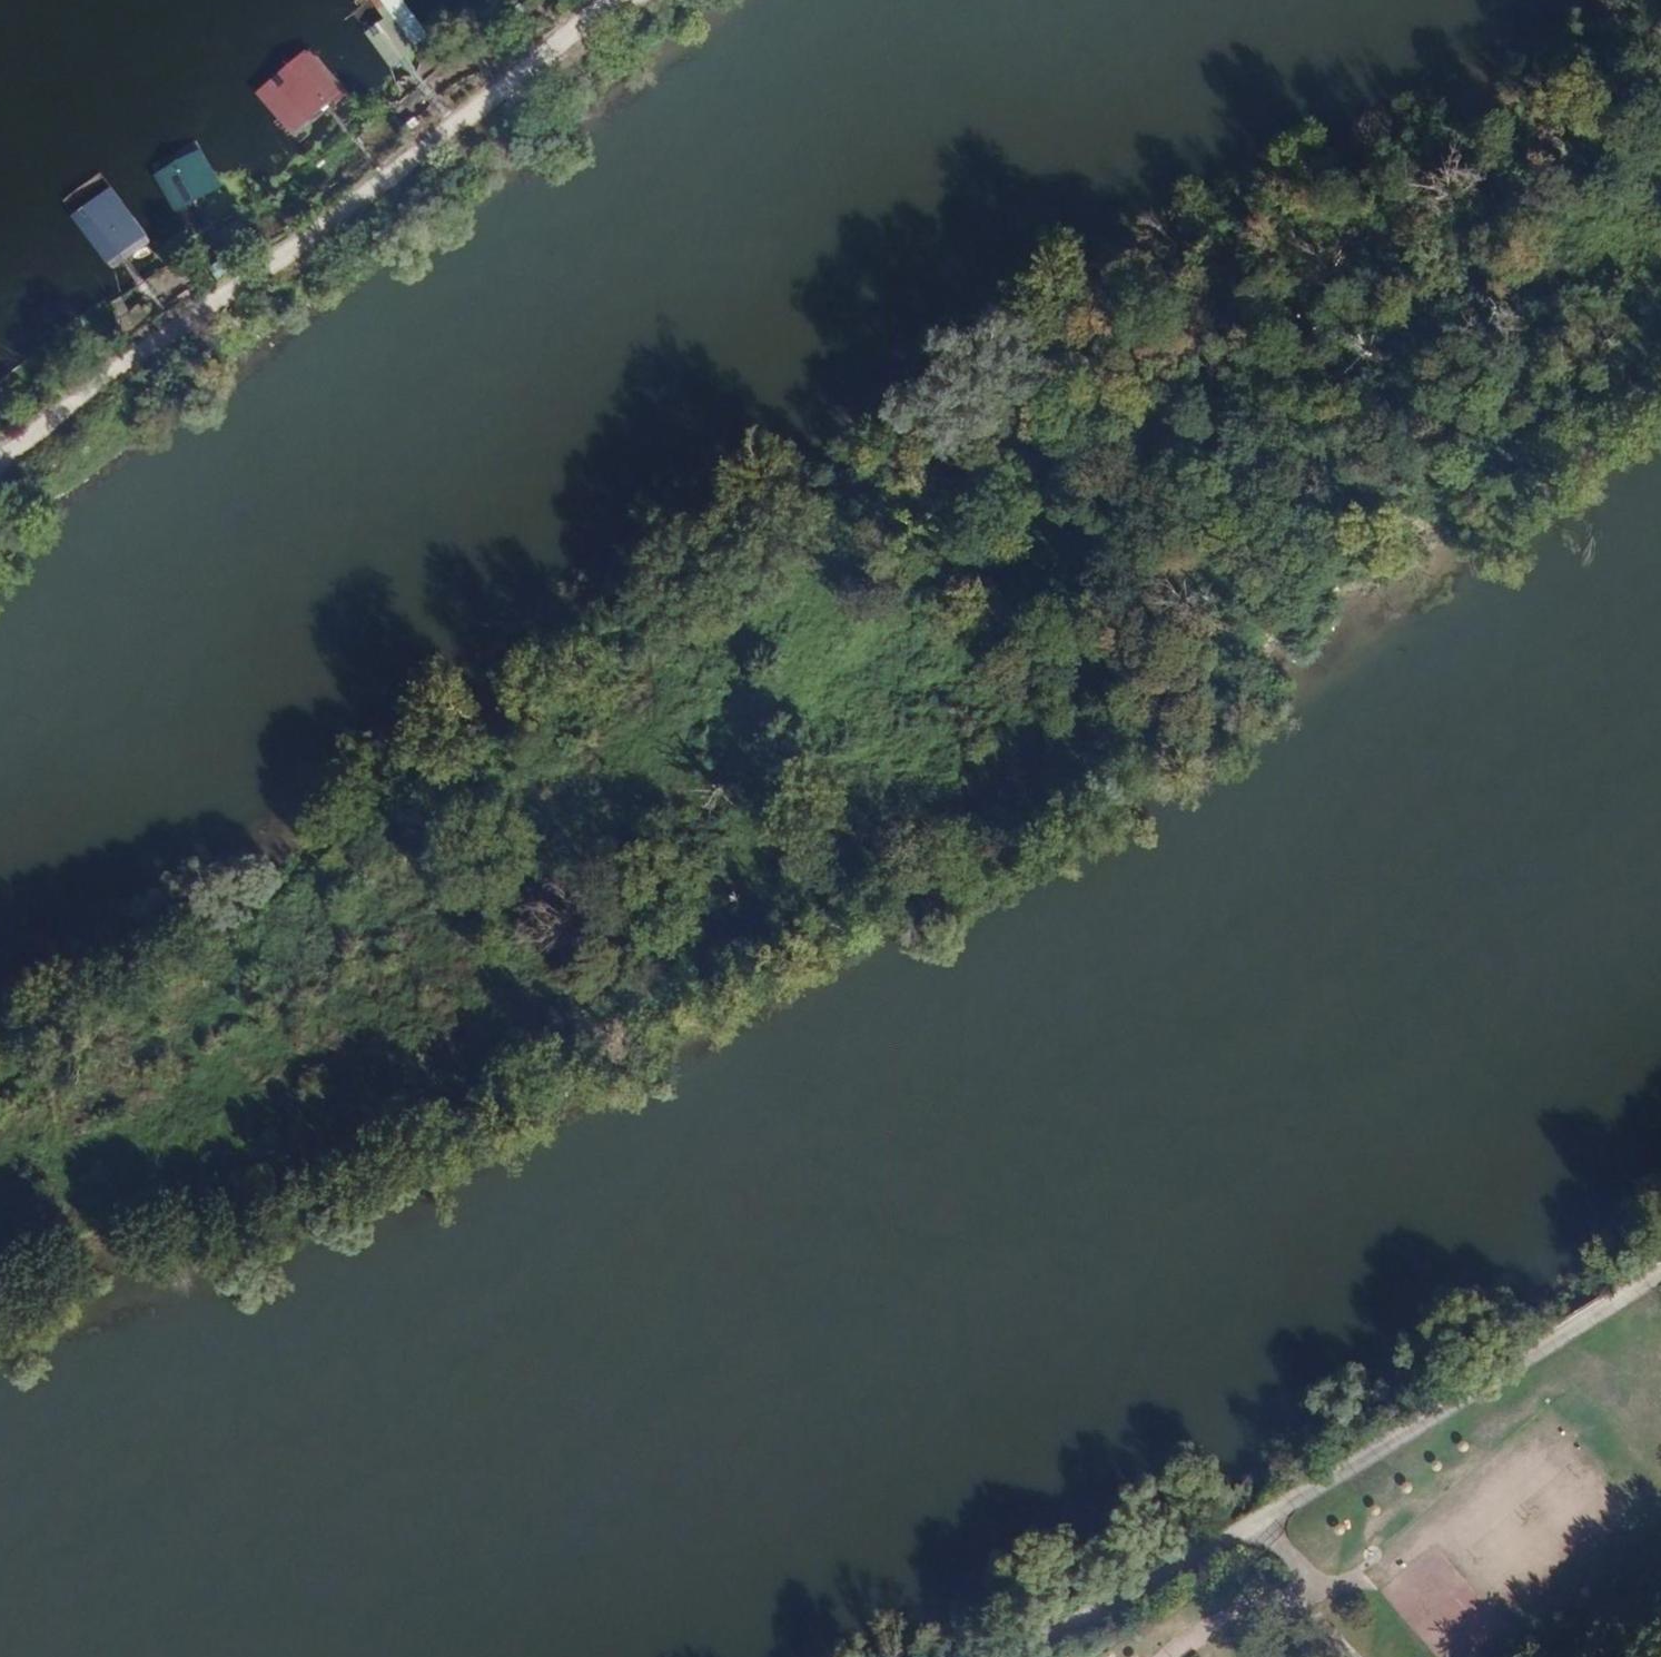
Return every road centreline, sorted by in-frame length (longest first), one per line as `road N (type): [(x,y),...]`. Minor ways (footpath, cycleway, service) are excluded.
road 1 (track): [(623,0),(0,469)]

